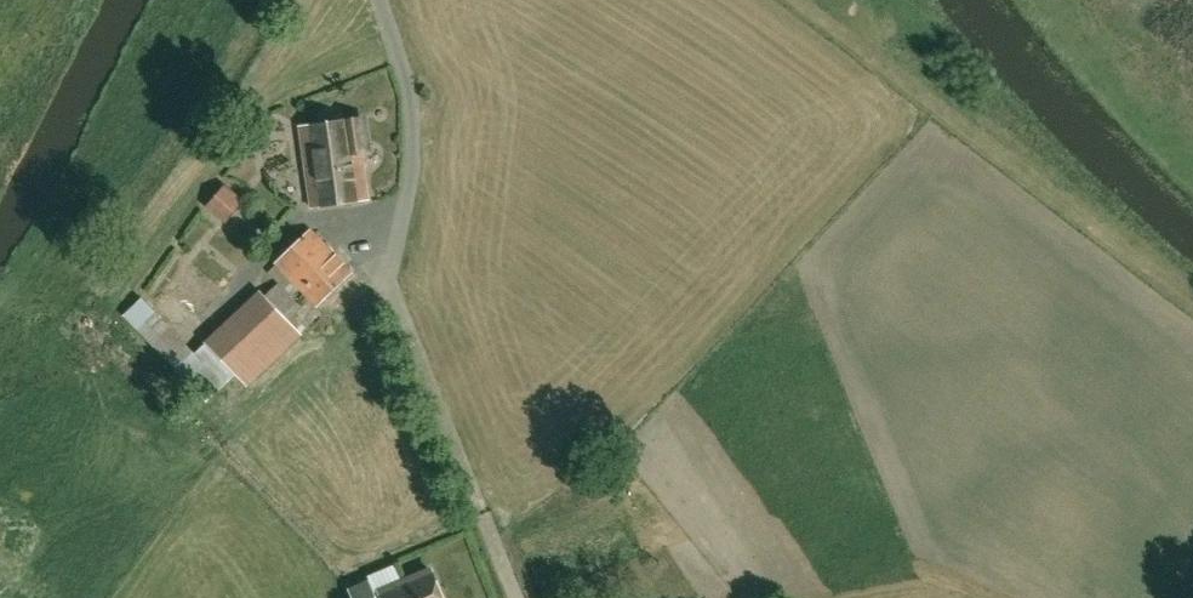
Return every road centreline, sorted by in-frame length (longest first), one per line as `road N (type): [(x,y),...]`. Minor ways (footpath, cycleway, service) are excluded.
road 1 (residential): [(397,286),(517,597)]

